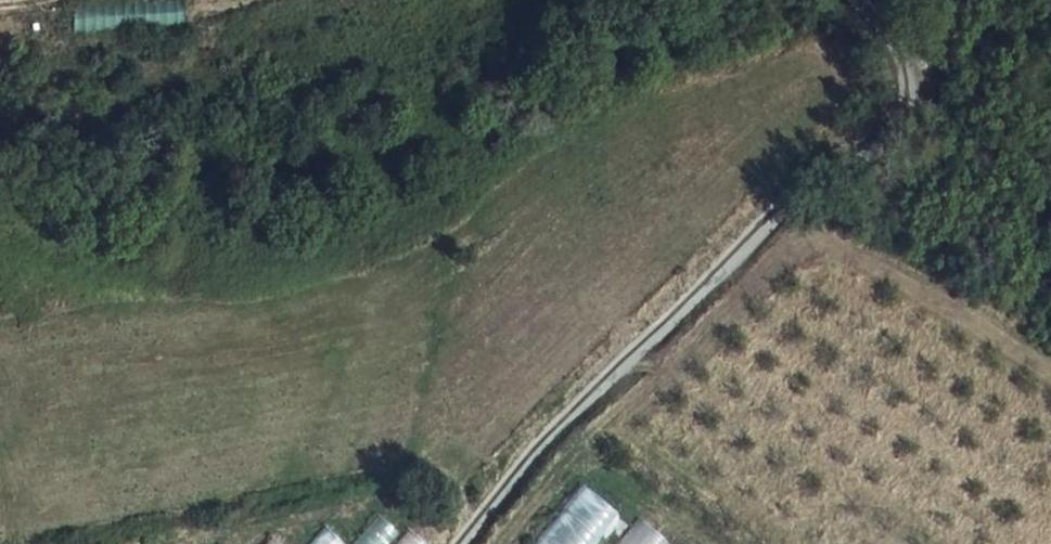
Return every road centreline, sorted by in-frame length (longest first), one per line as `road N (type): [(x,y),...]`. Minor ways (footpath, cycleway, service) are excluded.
road 1 (unclassified): [(845,0),(911,60),(913,95),(897,131),(794,202),(723,269),(460,543)]

